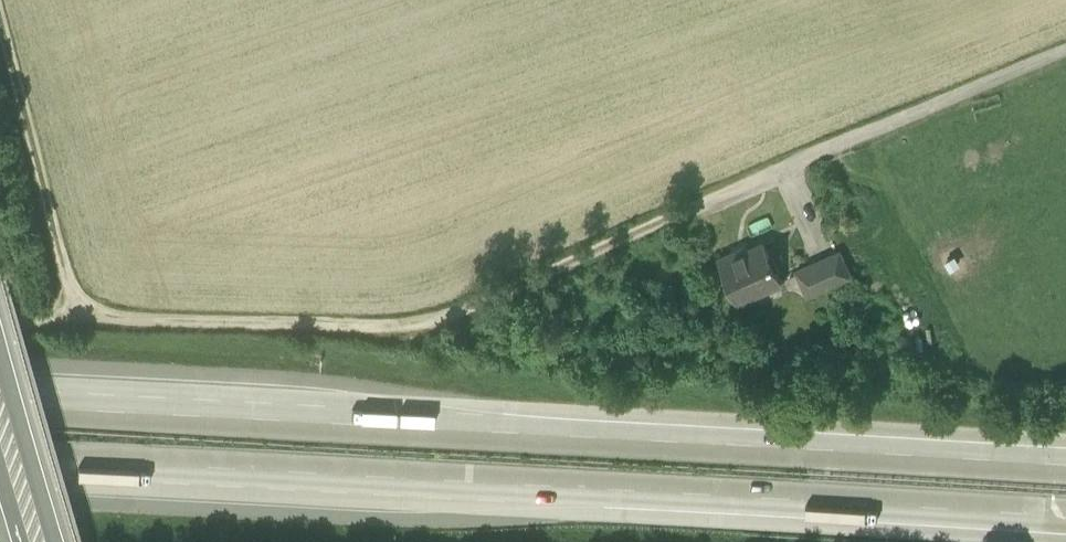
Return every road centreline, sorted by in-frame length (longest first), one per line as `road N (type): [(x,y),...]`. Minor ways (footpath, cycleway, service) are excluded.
road 1 (motorway): [(1065,468),(0,408)]
road 2 (motorway): [(0,459),(1065,519)]
road 3 (unclassified): [(1065,51),(414,330),(110,318),(79,309)]
road 4 (track): [(0,323),(79,309),(0,21)]
road 5 (secondary): [(42,541),(0,390)]

